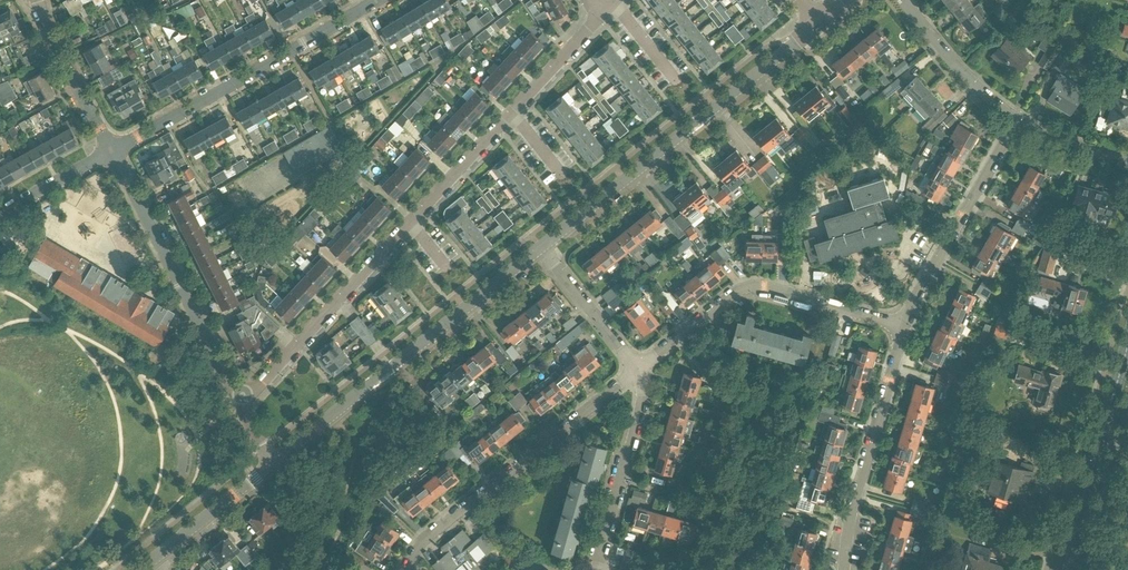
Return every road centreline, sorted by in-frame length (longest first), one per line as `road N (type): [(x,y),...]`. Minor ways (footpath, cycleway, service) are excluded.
road 1 (residential): [(240,408),(601,15)]
road 2 (residential): [(542,248),(820,21)]
road 3 (residential): [(269,462),(542,248)]
road 4 (residential): [(406,569),(426,538),(637,369)]
road 5 (residential): [(112,151),(378,0)]
road 6 (residential): [(637,369),(753,287),(902,325)]
road 7 (residential): [(240,408),(112,151)]
road 8 (residential): [(844,569),(902,325)]
road 9 (residential): [(902,325),(1012,125)]
road 10 (residential): [(597,569),(644,400),(637,369)]
road 11 (residential): [(138,569),(269,462)]
road 12 (residential): [(1012,125),(899,0)]
road 13 (residential): [(112,151),(38,0)]
road 14 (residential): [(637,369),(542,248)]
road 15 (tertiary): [(1061,569),(1100,432)]
road 16 (residential): [(0,215),(112,151)]
road 17 (residential): [(1127,164),(1012,125)]

